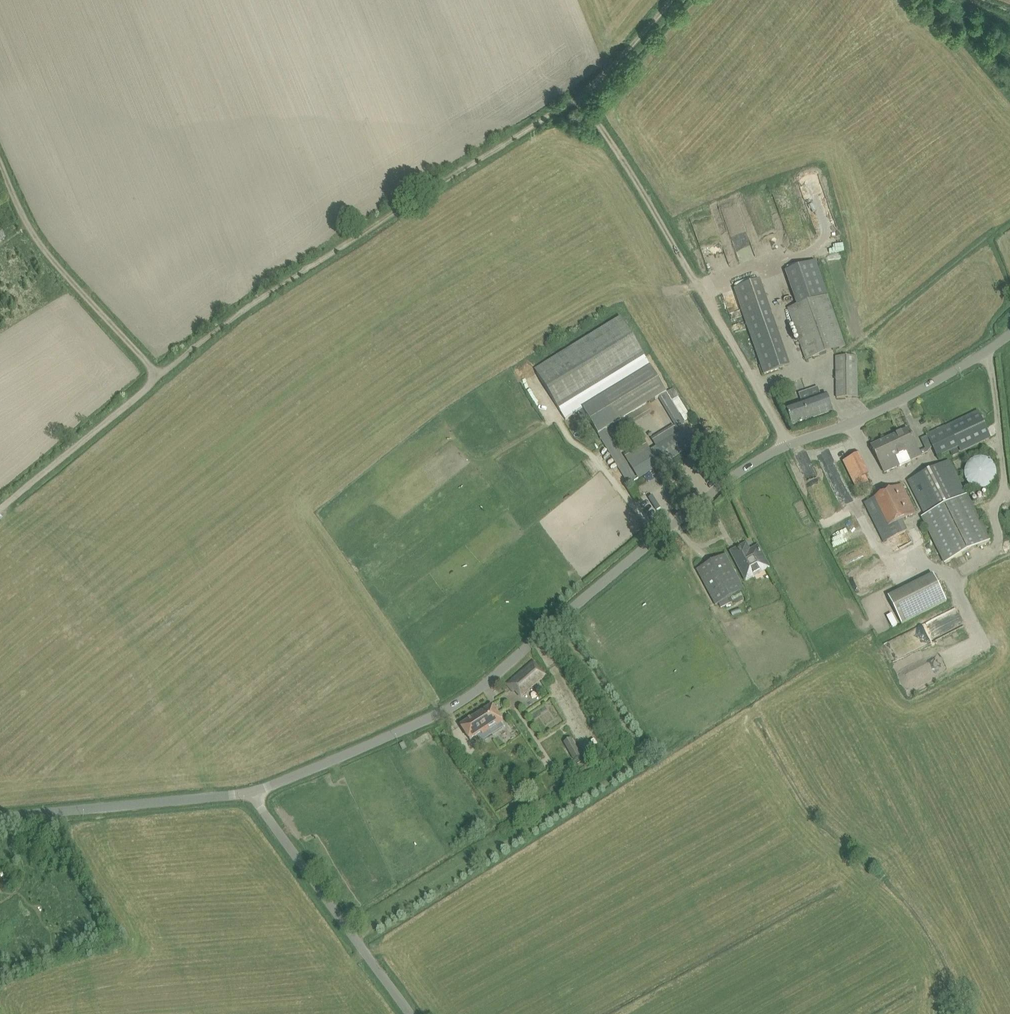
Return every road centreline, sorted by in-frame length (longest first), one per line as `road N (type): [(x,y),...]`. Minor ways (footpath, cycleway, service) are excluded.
road 1 (track): [(158,377),(255,302),(582,100),(677,0)]
road 2 (unclassified): [(251,793),(467,697),(697,506),(787,445)]
road 3 (unclassified): [(410,1013),(251,793)]
road 4 (track): [(0,165),(38,242),(158,377)]
road 5 (track): [(718,318),(582,100)]
road 6 (unclassified): [(0,816),(251,793)]
road 7 (unclassified): [(787,445),(907,397),(1009,335)]
road 8 (track): [(158,377),(0,512)]
road 9 (unclassified): [(787,445),(718,318)]

